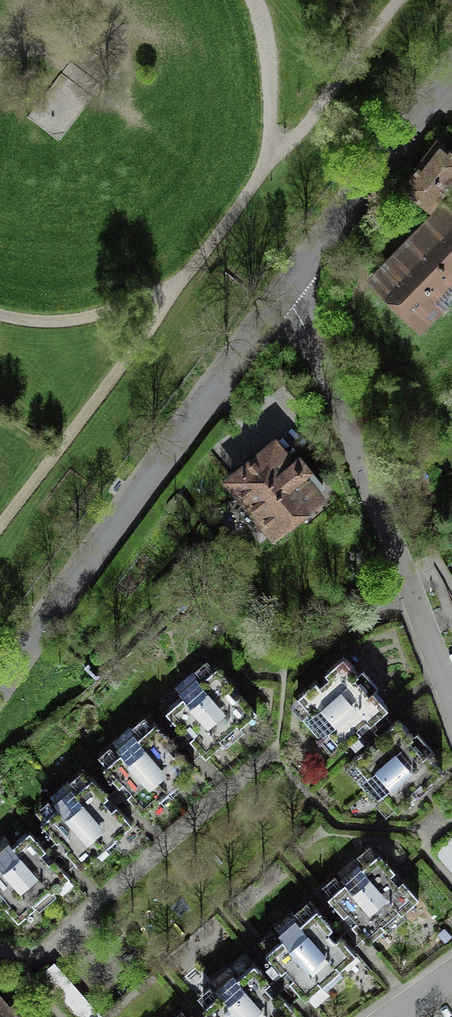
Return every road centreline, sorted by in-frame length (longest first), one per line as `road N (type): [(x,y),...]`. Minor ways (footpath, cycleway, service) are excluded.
road 1 (residential): [(289,287),(0,686)]
road 2 (residential): [(289,287),(451,697)]
road 3 (residential): [(451,75),(289,287)]

